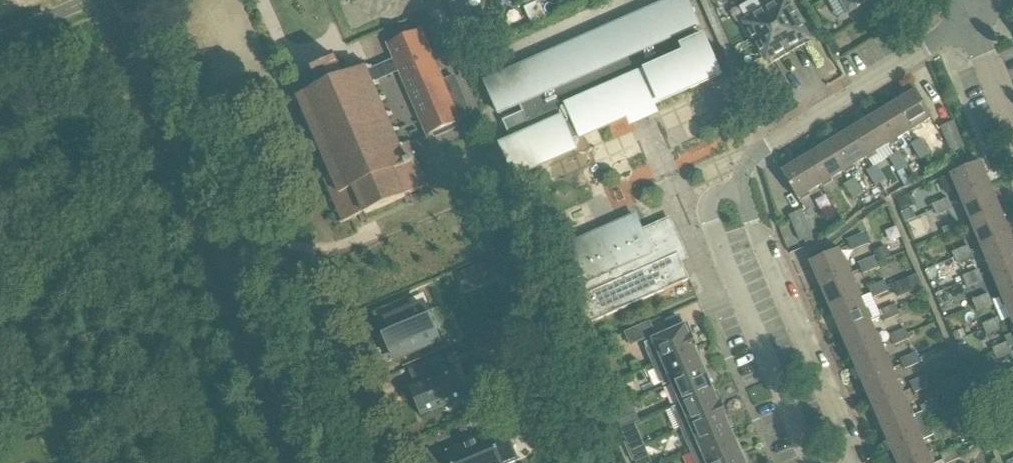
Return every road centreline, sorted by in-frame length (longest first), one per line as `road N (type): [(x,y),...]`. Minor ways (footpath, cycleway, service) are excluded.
road 1 (residential): [(293,462),(101,0)]
road 2 (residential): [(741,183),(718,193),(708,211),(738,299),(815,462)]
road 3 (residential): [(741,183),(855,454)]
road 4 (residential): [(968,23),(762,145),(741,183)]

